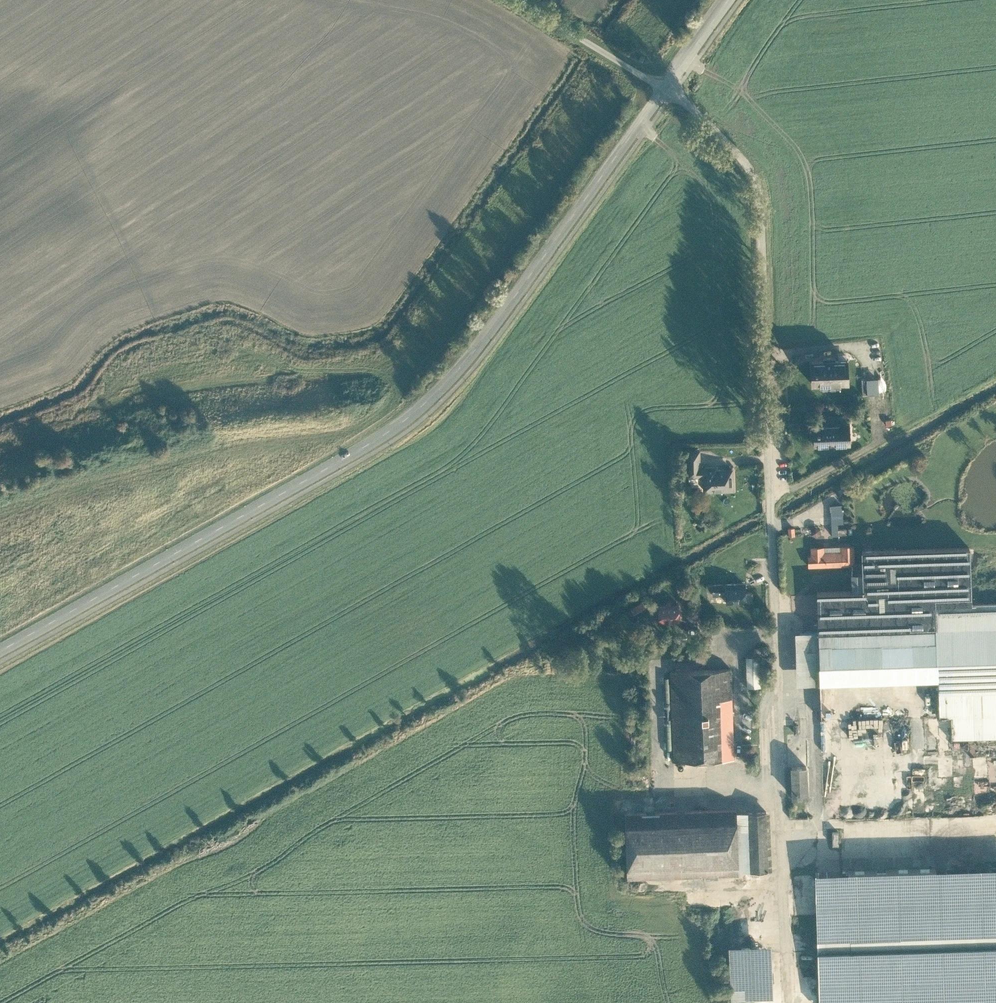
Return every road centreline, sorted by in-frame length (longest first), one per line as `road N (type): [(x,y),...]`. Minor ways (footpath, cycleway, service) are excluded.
road 1 (residential): [(0,650),(319,473),(423,404),(488,333),(665,86)]
road 2 (unclassified): [(665,86),(742,158),(759,185),(780,791)]
road 3 (unclassified): [(786,1002),(780,791)]
road 4 (unclassified): [(665,86),(512,0)]

